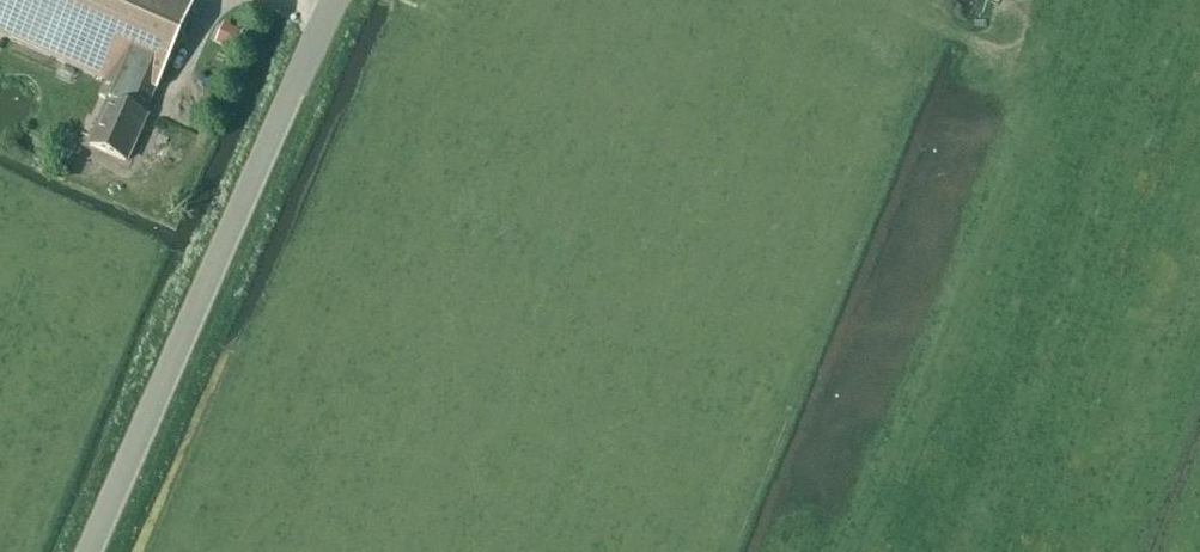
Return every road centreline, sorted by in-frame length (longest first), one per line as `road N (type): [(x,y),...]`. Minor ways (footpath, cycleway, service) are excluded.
road 1 (tertiary): [(87,551),(327,0)]

